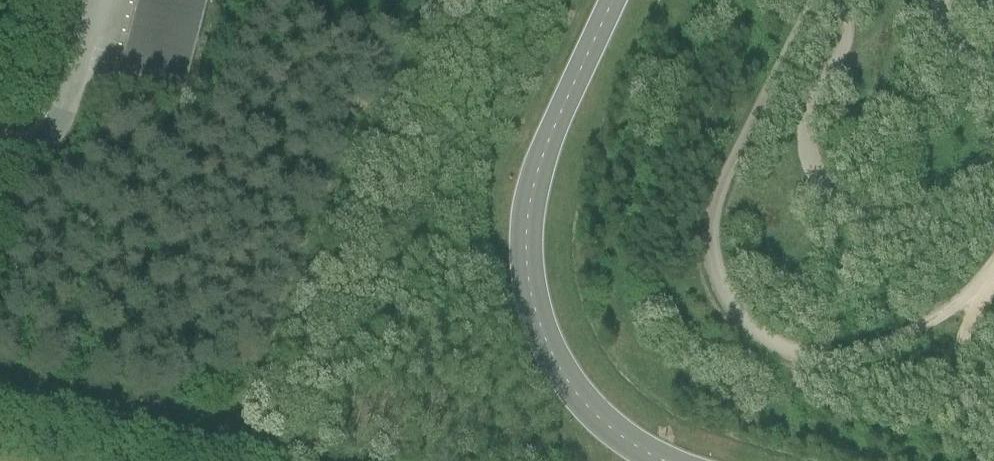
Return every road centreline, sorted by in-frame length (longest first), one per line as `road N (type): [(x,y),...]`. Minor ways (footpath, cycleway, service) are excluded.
road 1 (track): [(0,384),(200,433),(259,460)]

